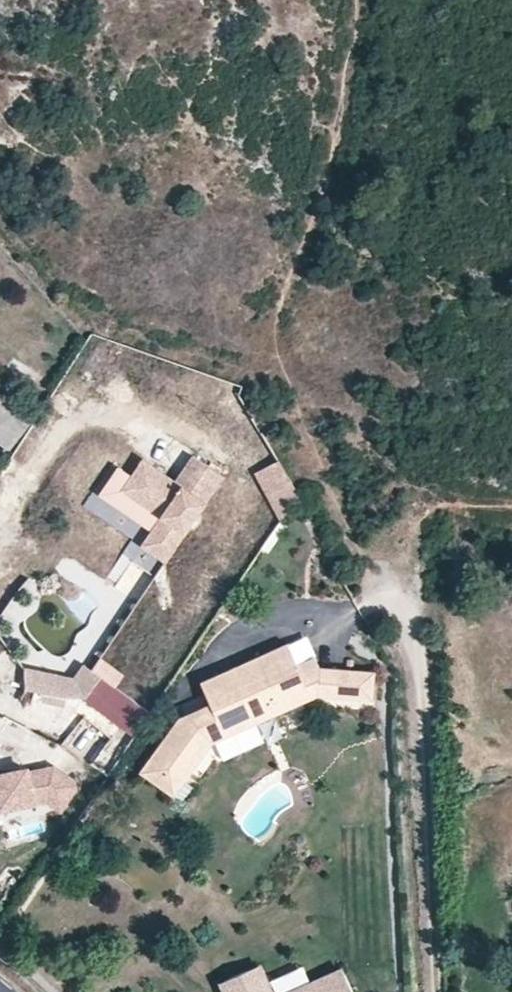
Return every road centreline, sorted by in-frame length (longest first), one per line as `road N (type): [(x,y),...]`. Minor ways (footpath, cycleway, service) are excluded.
road 1 (track): [(360,0),(338,171),(271,350),(406,599),(432,991)]

